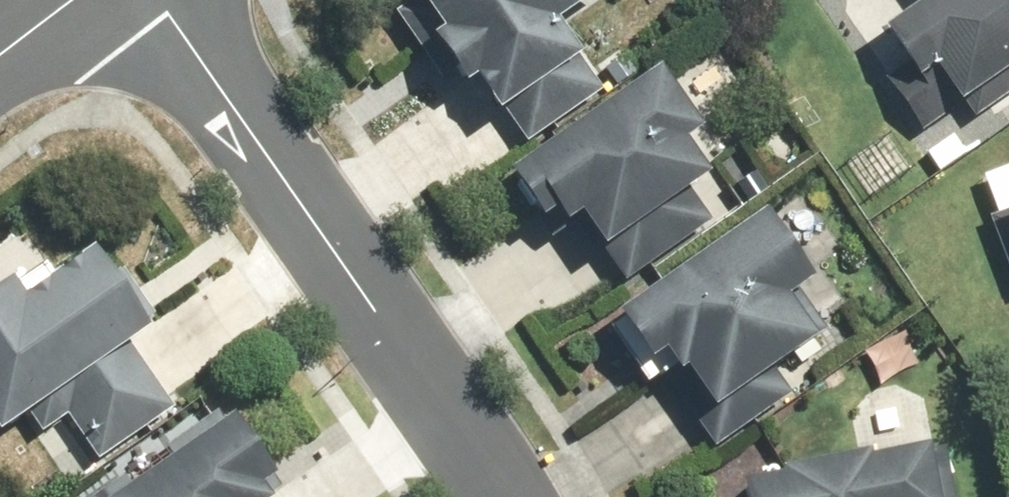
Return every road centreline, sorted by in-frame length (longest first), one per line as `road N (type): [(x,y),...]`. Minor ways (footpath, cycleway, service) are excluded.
road 1 (residential): [(158,0),(499,496)]

